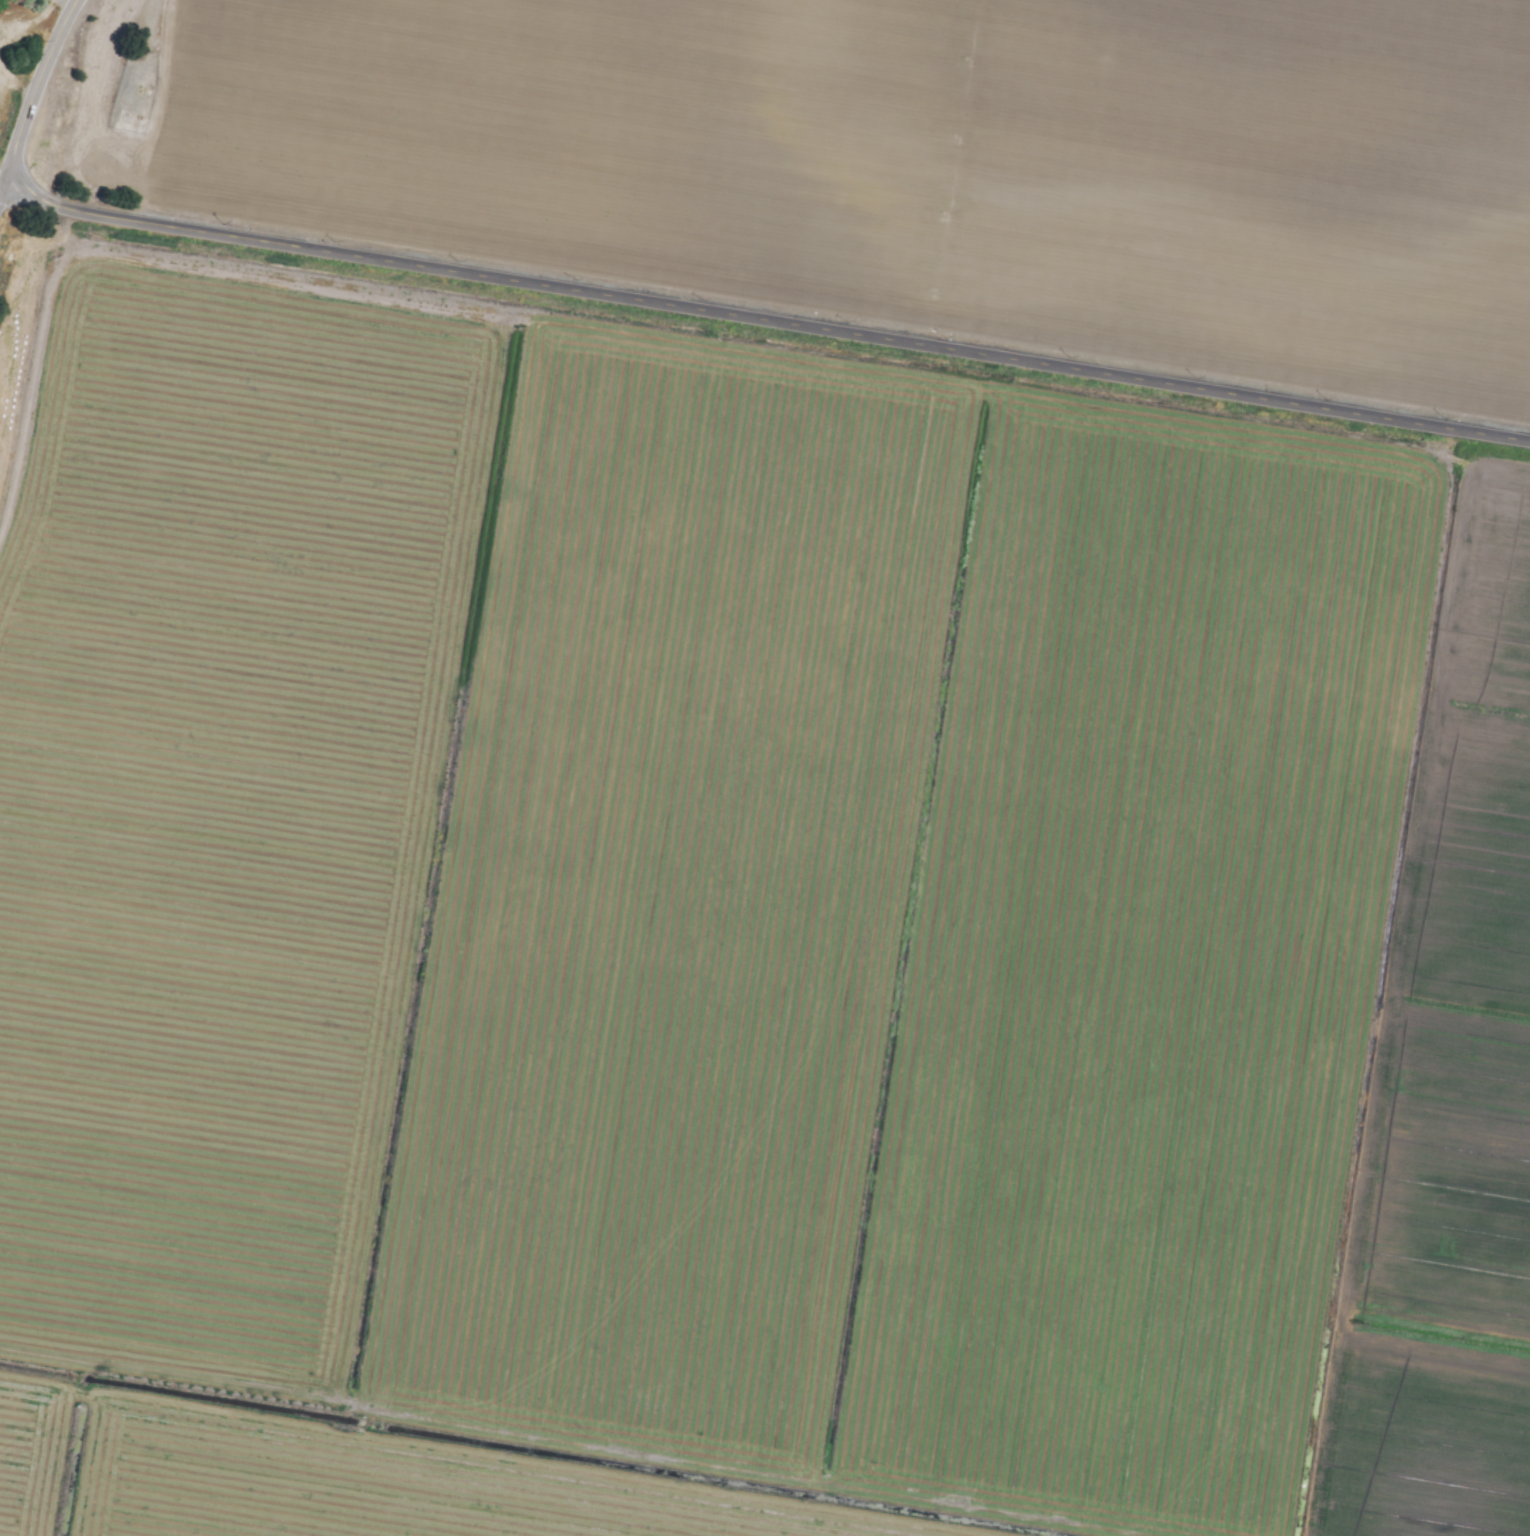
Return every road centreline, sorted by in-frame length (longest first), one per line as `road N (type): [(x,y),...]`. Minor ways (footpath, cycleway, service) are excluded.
road 1 (tertiary): [(0,201),(1529,443)]
road 2 (tertiary): [(80,0),(47,60),(0,195)]

